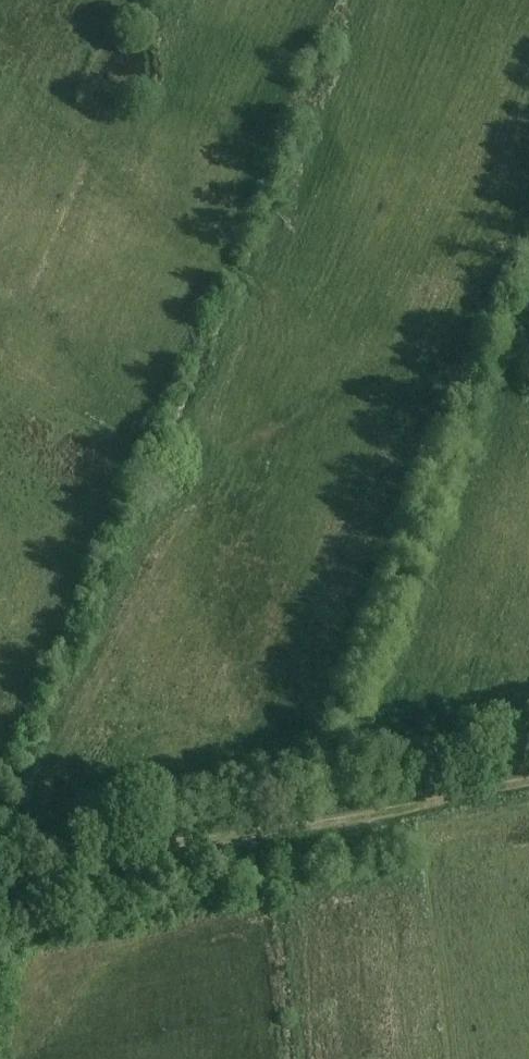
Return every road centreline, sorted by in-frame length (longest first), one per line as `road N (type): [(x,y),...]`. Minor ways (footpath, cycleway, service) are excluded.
road 1 (track): [(0,884),(528,781)]

